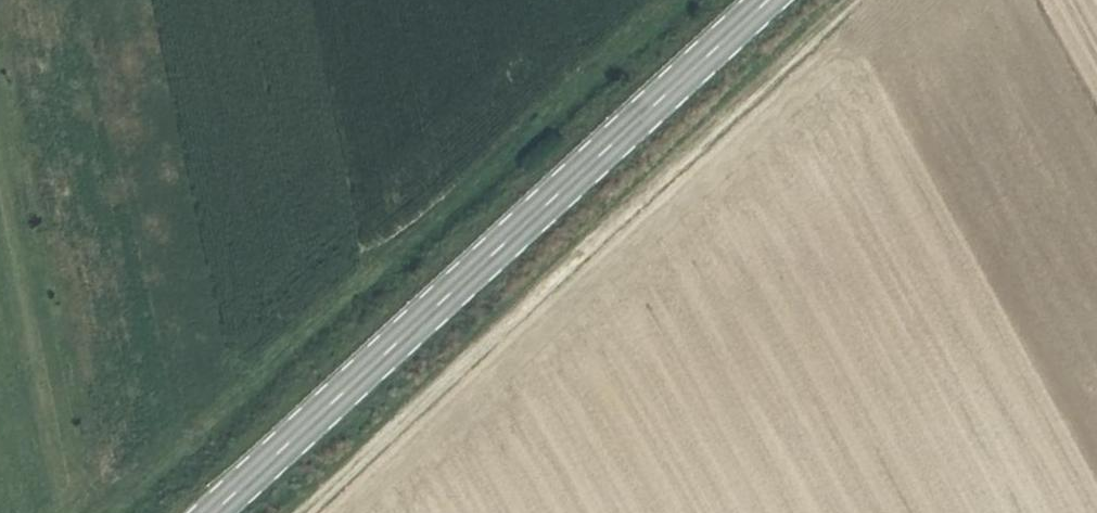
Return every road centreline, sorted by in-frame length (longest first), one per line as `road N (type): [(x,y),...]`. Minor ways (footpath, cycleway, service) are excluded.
road 1 (track): [(869,0),(313,512)]
road 2 (tertiary): [(207,512),(761,0)]
road 3 (track): [(669,0),(115,512)]

